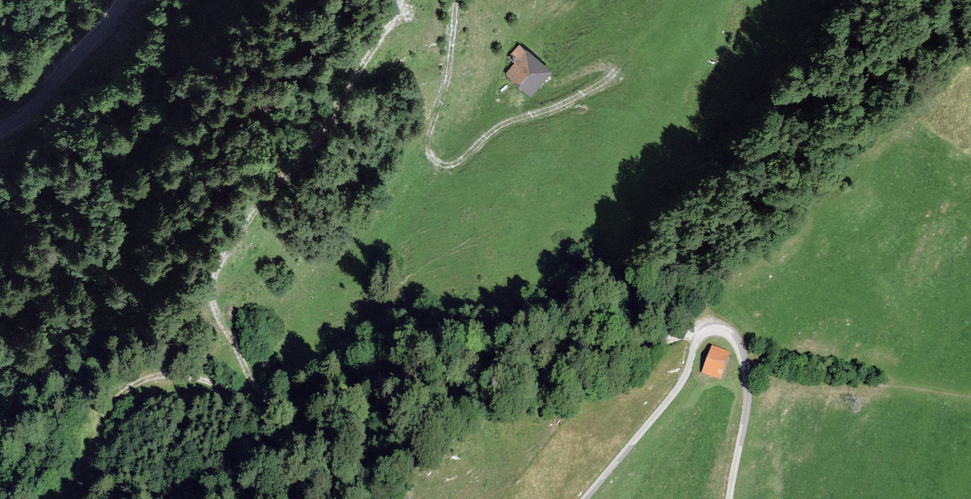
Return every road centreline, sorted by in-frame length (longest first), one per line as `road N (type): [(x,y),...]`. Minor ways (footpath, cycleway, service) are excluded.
road 1 (track): [(260,402),(214,306),(214,279),(332,115),(401,0)]
road 2 (track): [(716,330),(694,318),(636,324),(295,406),(260,402)]
road 3 (unclassified): [(729,498),(746,370),(734,338),(718,330),(698,340),(680,385),(585,498)]
road 4 (track): [(454,0),(449,74),(430,133),(436,162),(452,164),(498,127),(610,82)]
road 5 (track): [(260,402),(177,374),(132,386),(55,498)]
road 6 (unclassified): [(124,0),(41,96),(0,125)]

